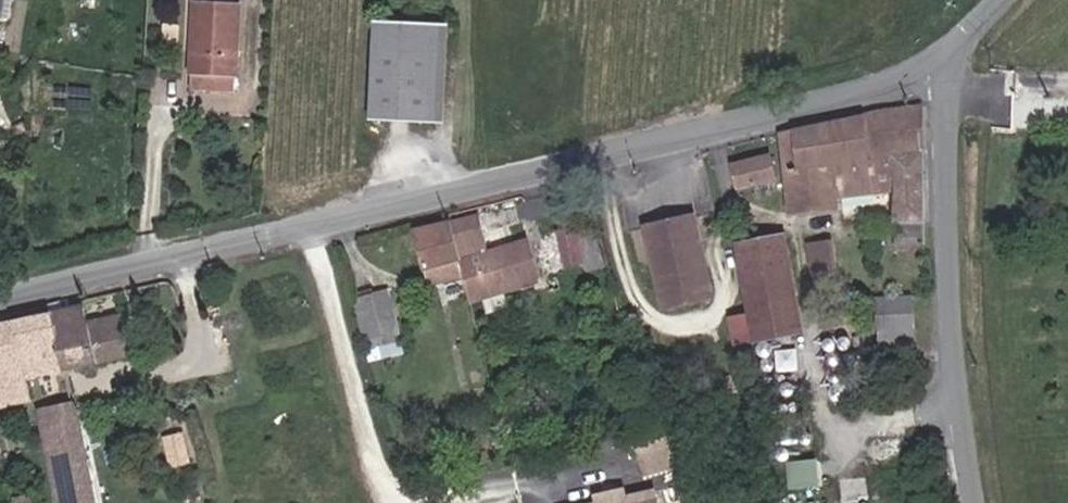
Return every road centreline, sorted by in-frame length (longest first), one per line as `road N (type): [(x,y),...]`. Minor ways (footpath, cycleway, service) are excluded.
road 1 (unclassified): [(954,54),(0,299)]
road 2 (unclassified): [(954,54),(975,502)]

